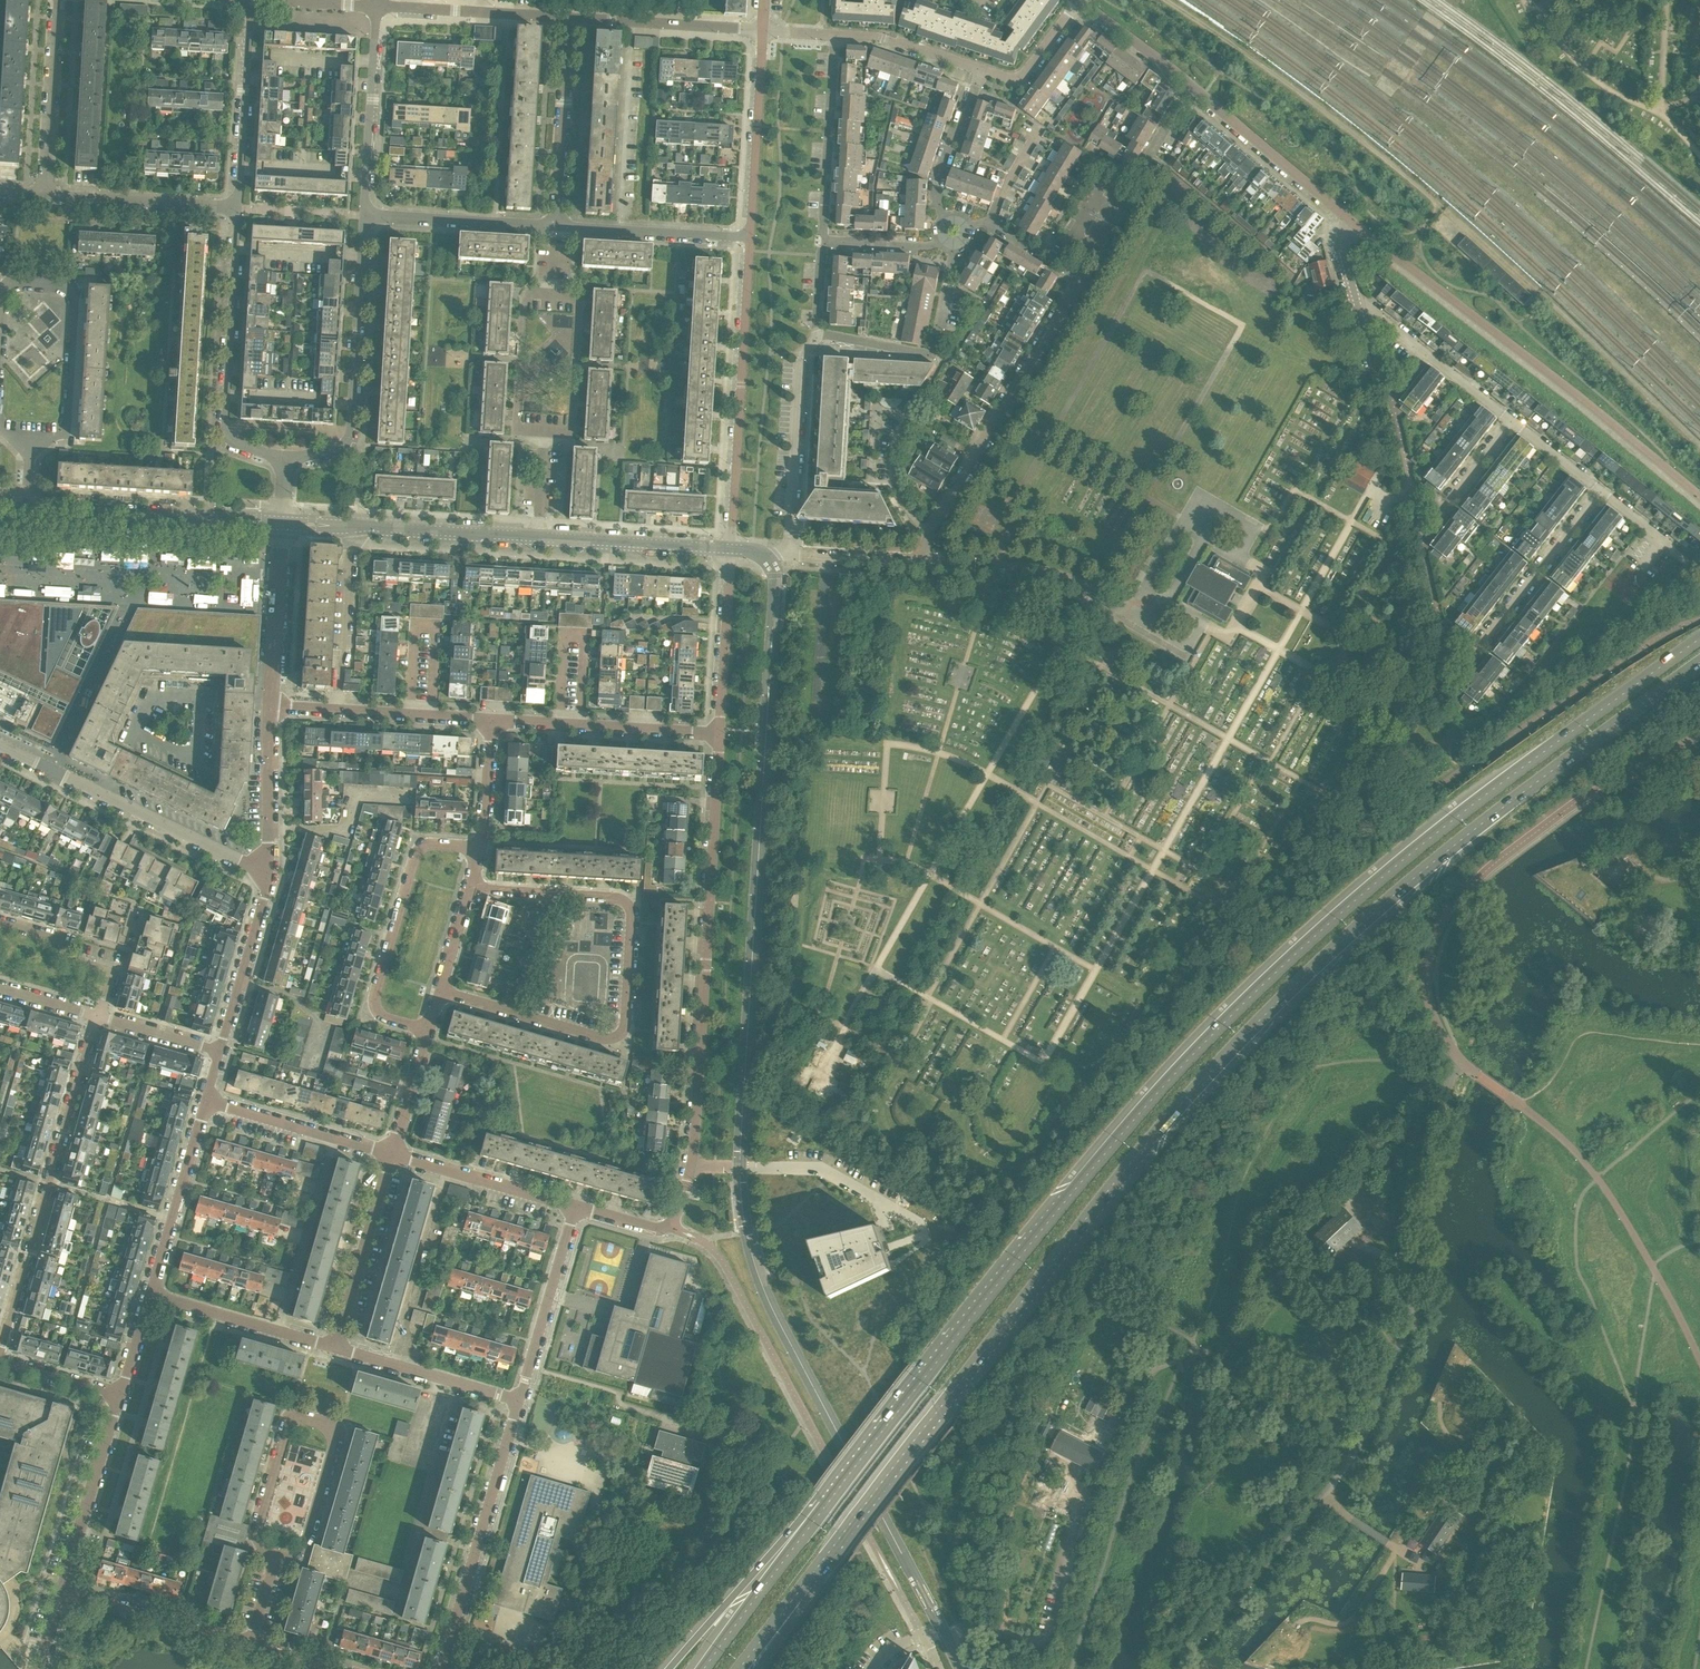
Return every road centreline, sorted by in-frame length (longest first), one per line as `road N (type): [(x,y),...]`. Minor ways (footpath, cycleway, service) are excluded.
road 1 (primary): [(838,1547),(1140,1152),(1233,1049),(1423,872),(1699,662)]
road 2 (primary): [(1699,638),(1425,840),(1220,1026),(1096,1163),(826,1507)]
road 3 (track): [(843,1028),(1244,325),(1146,270),(1006,504)]
road 4 (track): [(907,1063),(796,998),(814,740),(940,752),(1228,912),(1302,782)]
road 5 (track): [(1344,633),(1347,660),(1376,678),(1356,717),(1364,724),(1325,792),(1023,623),(945,598),(900,595),(880,859)]
road 6 (track): [(1366,498),(1045,1064)]
road 7 (residential): [(575,1207),(651,1229),(673,1226),(687,1183),(718,732)]
road 8 (residential): [(469,888),(627,902),(634,921),(625,1027),(607,1039),(441,991)]
road 9 (residential): [(1699,732),(1574,804),(1498,860),(1447,913),(1429,962),(1428,991),(1458,1061)]
road 10 (residential): [(1350,220),(1699,496)]
road 11 (track): [(1113,672),(929,998)]
road 12 (residential): [(96,1017),(0,1353)]
road 13 (residential): [(543,432),(566,432),(573,423),(580,303),(572,296),(525,299),(516,421),(524,431)]
road 14 (residential): [(276,1558),(297,1553),(307,1539),(335,1445),(327,1425),(298,1418),(285,1429),(257,1529),(268,1553)]
road 15 (track): [(972,1102),(964,1129),(978,1158),(1003,1169),(1033,1163),(1134,991)]
road 16 (residential): [(31,446),(67,427),(72,292),(57,284),(7,287),(0,358)]
road 17 (residential): [(751,237),(731,549)]
road 18 (track): [(907,861),(995,567)]
road 19 (residential): [(0,746),(267,872)]
road 20 (residential): [(238,207),(224,428),(236,443),(286,458)]
road 21 (residential): [(286,458),(335,449),(349,436),(364,216)]
road 22 (residential): [(428,1030),(380,1015),(374,1001),(417,851),(479,848)]
road 23 (residential): [(927,534),(1074,297)]
road 24 (residential): [(442,1668),(519,1401)]
road 25 (track): [(1140,995),(907,861)]
road 26 (tertiary): [(537,537),(281,522)]
road 27 (tertiary): [(281,522),(28,509)]
road 28 (track): [(877,969),(1081,1084)]
road 29 (residential): [(819,333),(932,352),(955,242)]
road 30 (primary): [(826,1507),(797,1524),(670,1668)]
road 31 (residential): [(718,732),(493,720)]
road 32 (residential): [(493,720),(269,707)]
road 33 (track): [(821,878),(896,900),(871,965),(799,944)]
road 34 (residential): [(1600,492),(1462,665)]
road 35 (track): [(1240,891),(1050,784)]
road 36 (track): [(1292,489),(1394,546),(1344,633)]
road 37 (track): [(907,1063),(883,1108),(899,1138),(933,1141),(964,1097),(998,1117)]
road 38 (residential): [(569,17),(555,227)]
road 39 (residential): [(364,216),(376,6)]
road 40 (residential): [(824,242),(836,34)]
road 41 (residential): [(251,0),(238,207)]
road 42 (residential): [(763,30),(751,237)]
road 43 (residential): [(1192,86),(1350,220)]
road 44 (residential): [(120,1393),(64,1591)]
road 45 (residential): [(336,1348),(392,1153)]
road 46 (residential): [(519,1401),(575,1207)]
road 47 (residential): [(151,1295),(206,1101)]
road 48 (primary): [(826,1507),(705,1668)]
road 49 (residential): [(789,554),(801,355)]
road 50 (residential): [(751,237),(555,227)]
road 51 (track): [(1348,394),(1251,564)]
road 52 (residential): [(1357,302),(1512,421)]
road 53 (residential): [(569,17),(763,30)]
road 54 (residential): [(57,0),(45,194)]
road 55 (tertiary): [(731,549),(537,537)]
road 56 (residential): [(238,207),(45,194)]
road 57 (residential): [(376,6),(569,17)]
road 58 (residential): [(206,1101),(392,1153)]
road 59 (residential): [(249,1644),(64,1591)]
road 60 (residential): [(336,1348),(151,1295)]
road 61 (residential): [(555,227),(364,216)]
road 62 (residential): [(392,1153),(575,1207)]
road 63 (residential): [(519,1401),(336,1348)]
road 64 (residential): [(269,707),(281,522)]
road 65 (residential): [(219,1050),(267,872)]
road 66 (residential): [(731,549),(718,732)]
road 67 (track): [(1032,1057),(998,1117),(999,1134),(1013,1137),(1020,1129),(1054,1069)]
road 68 (residential): [(96,1017),(109,973),(67,959),(63,941),(0,923)]
road 69 (residential): [(267,872),(269,707)]
road 70 (residential): [(949,223),(940,183),(981,71)]
road 71 (track): [(1187,520),(1048,441)]
road 72 (primary): [(740,1668),(838,1547)]
road 73 (residential): [(1074,297),(1084,281),(992,225),(964,233)]
road 74 (residential): [(836,34),(875,36),(981,71)]
road 75 (track): [(823,941),(833,901),(872,911),(857,952),(840,946)]
road 76 (residential): [(1078,0),(1192,86)]
road 77 (primary): [(764,1668),(838,1547)]
road 78 (track): [(1202,623),(1229,638),(1266,573),(1238,556)]
road 79 (residential): [(981,71),(1020,78),(1078,0)]
road 80 (residential): [(927,534),(906,508),(894,472),(912,412)]
road 81 (residential): [(789,554),(921,563)]
road 82 (residential): [(479,848),(493,720)]
road 83 (residential): [(392,1153),(428,1030)]
road 84 (residential): [(219,1050),(96,1017)]
road 85 (track): [(1236,625),(1323,673),(1347,660)]
road 86 (residential): [(120,1393),(0,1360)]
road 87 (residential): [(945,237),(921,248),(824,242)]
road 88 (track): [(1584,867),(1595,860),(1674,878),(1699,868)]

